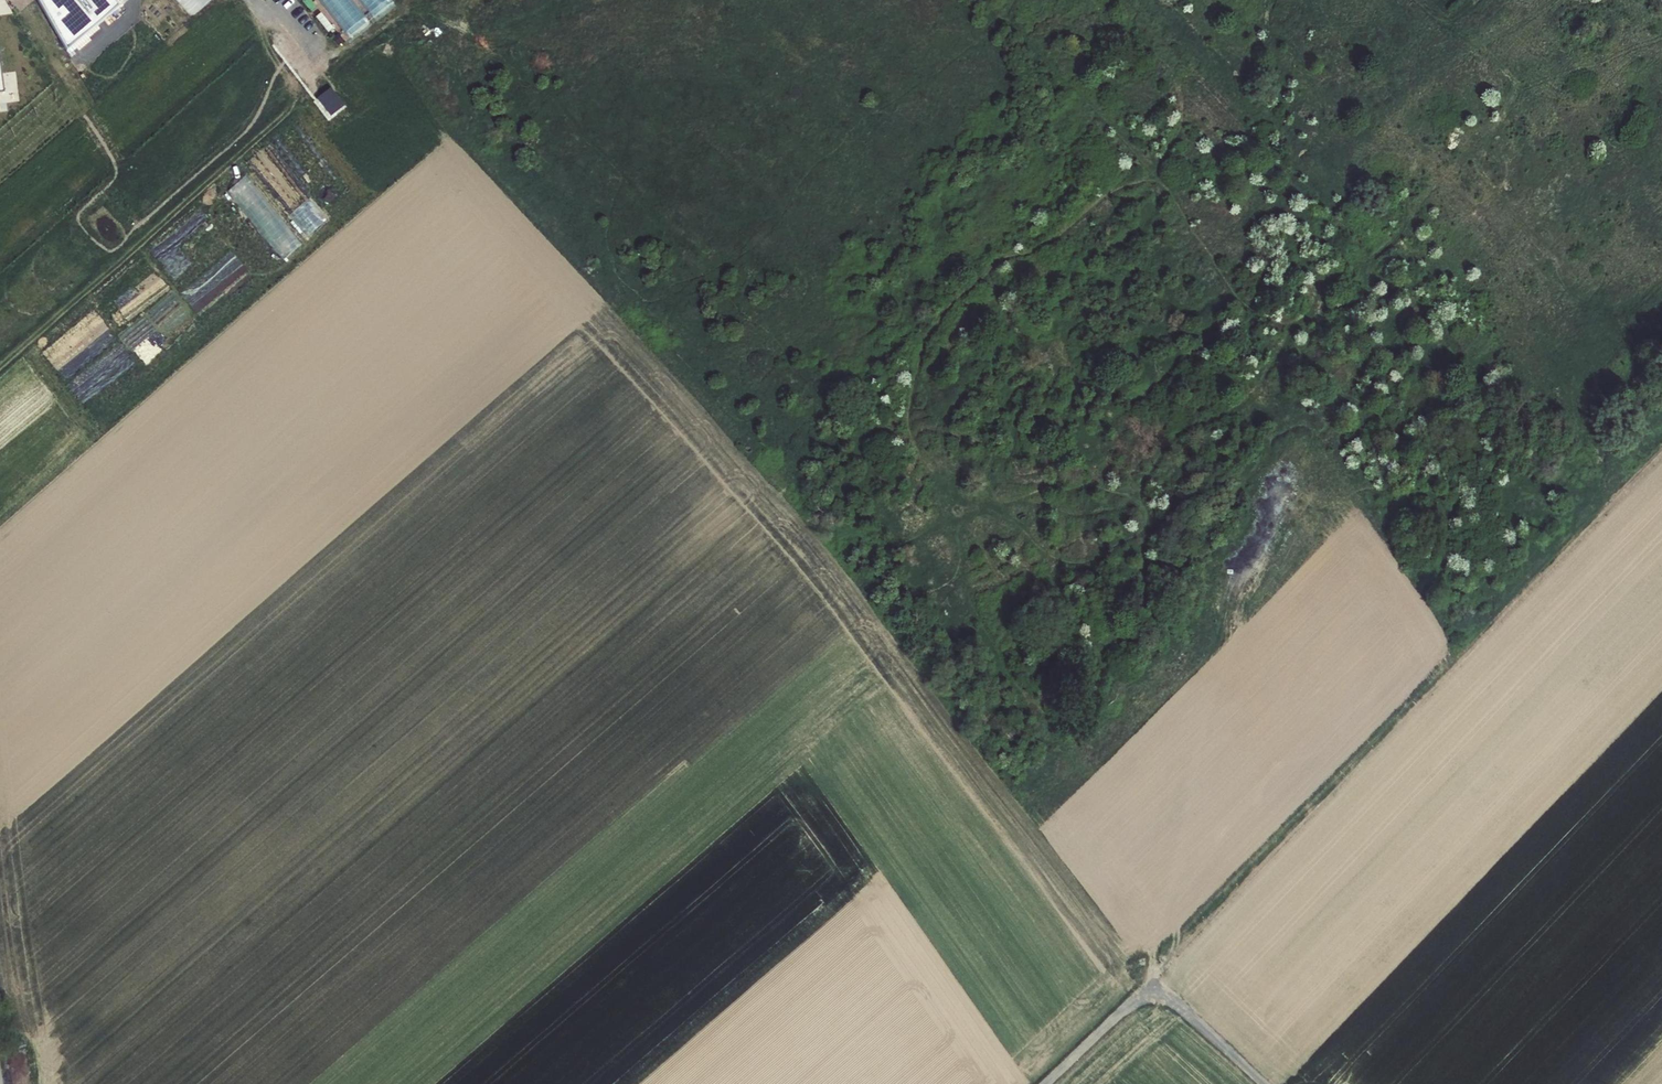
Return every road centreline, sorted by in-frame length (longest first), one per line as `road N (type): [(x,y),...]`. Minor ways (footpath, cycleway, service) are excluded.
road 1 (track): [(1043,1083),(1153,982),(1661,450)]
road 2 (track): [(1264,1083),(1153,982)]

